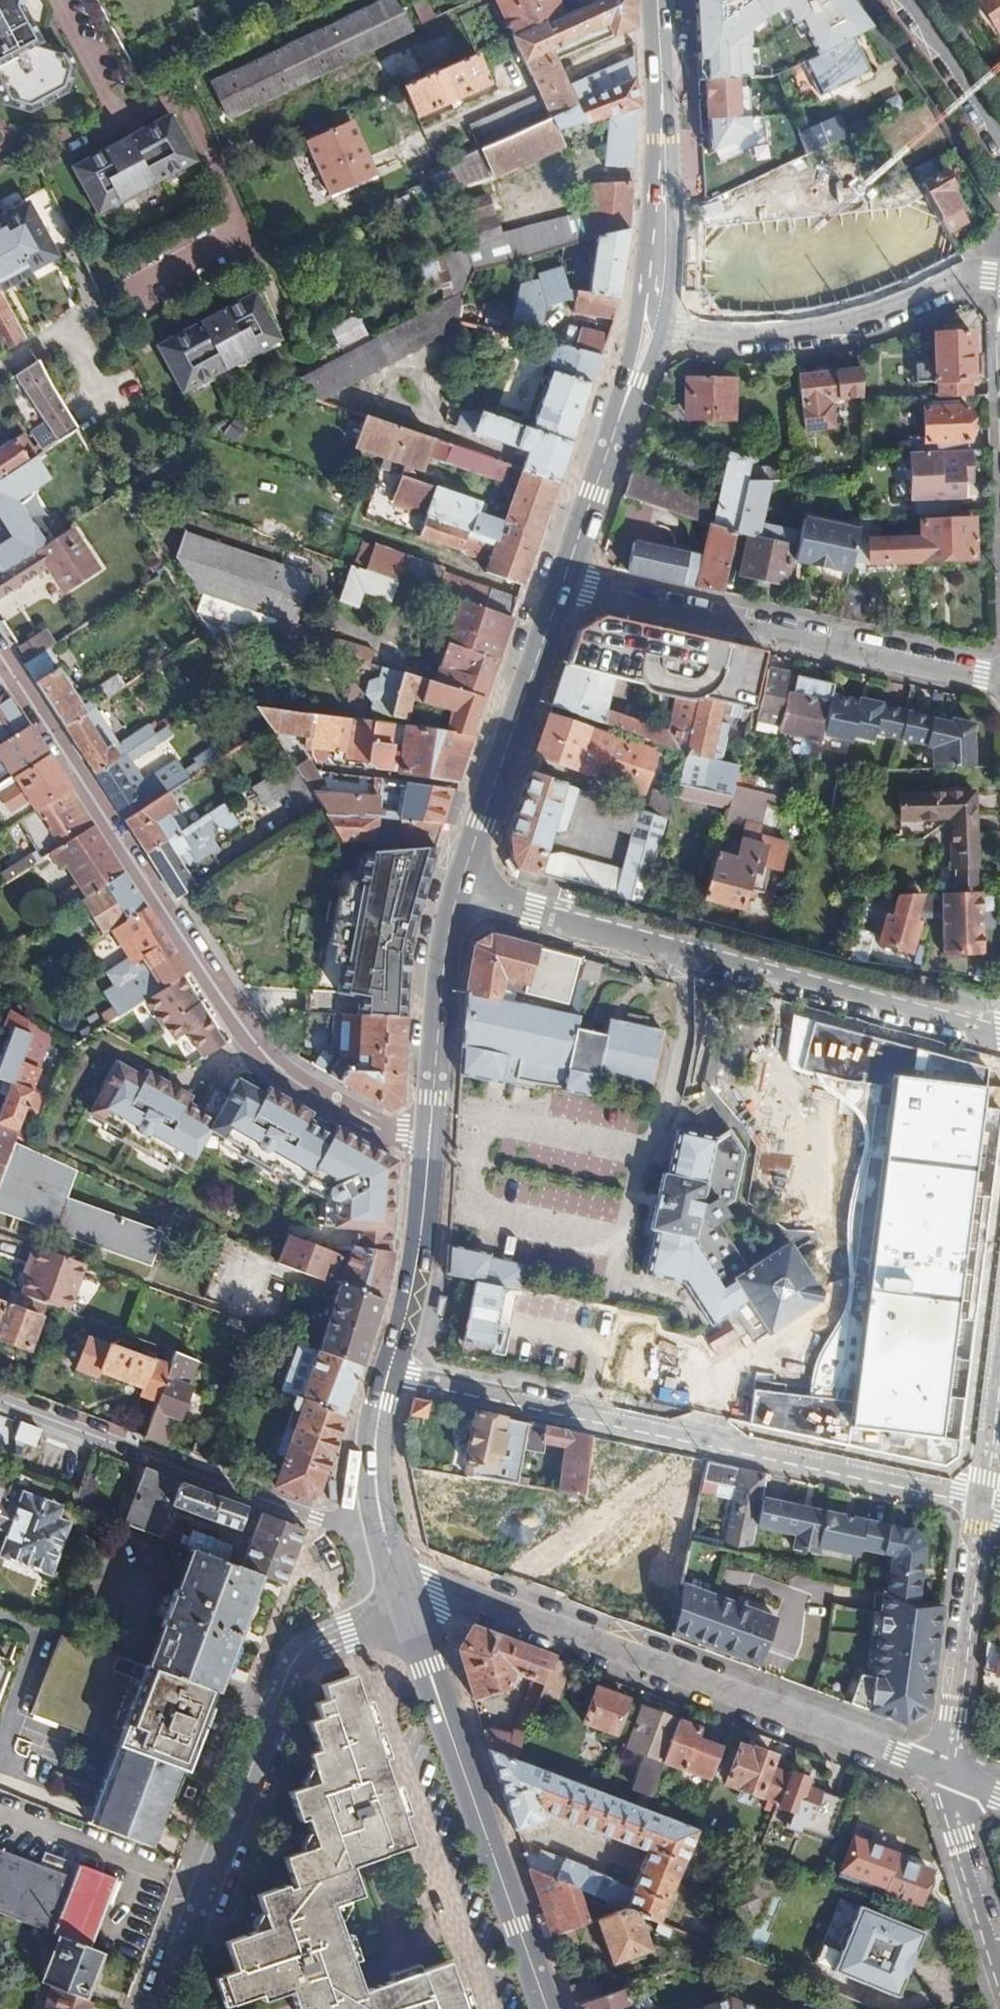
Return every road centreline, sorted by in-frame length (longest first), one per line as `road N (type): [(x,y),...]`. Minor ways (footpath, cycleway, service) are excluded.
road 1 (residential): [(430,1138),(359,1117),(250,1040),(0,651)]
road 2 (residential): [(390,1377),(978,1496)]
road 3 (residential): [(948,1778),(483,1603),(451,1596),(407,1608)]
road 4 (residential): [(457,890),(999,1034)]
road 5 (residential): [(163,2008),(296,1655),(407,1608)]
road 6 (residential): [(999,677),(563,582)]
road 7 (secondary): [(407,1608),(548,2008)]
road 8 (residential): [(380,1511),(339,1524),(316,1520),(0,1405)]
road 9 (residential): [(648,337),(744,343),(824,336),(999,271)]
road 10 (secondary): [(656,0),(664,157),(648,337)]
road 11 (secondary): [(563,582),(457,890)]
road 12 (residential): [(978,1496),(948,1778)]
road 13 (secondary): [(648,337),(563,582)]
road 14 (secondary): [(457,890),(430,1138)]
road 15 (secondary): [(430,1138),(414,1282),(390,1377)]
road 16 (residential): [(999,1968),(948,1778)]
road 17 (residential): [(999,1321),(978,1496)]
road 18 (residential): [(999,134),(903,0)]
road 19 (secondary): [(390,1377),(378,1440),(380,1511)]

